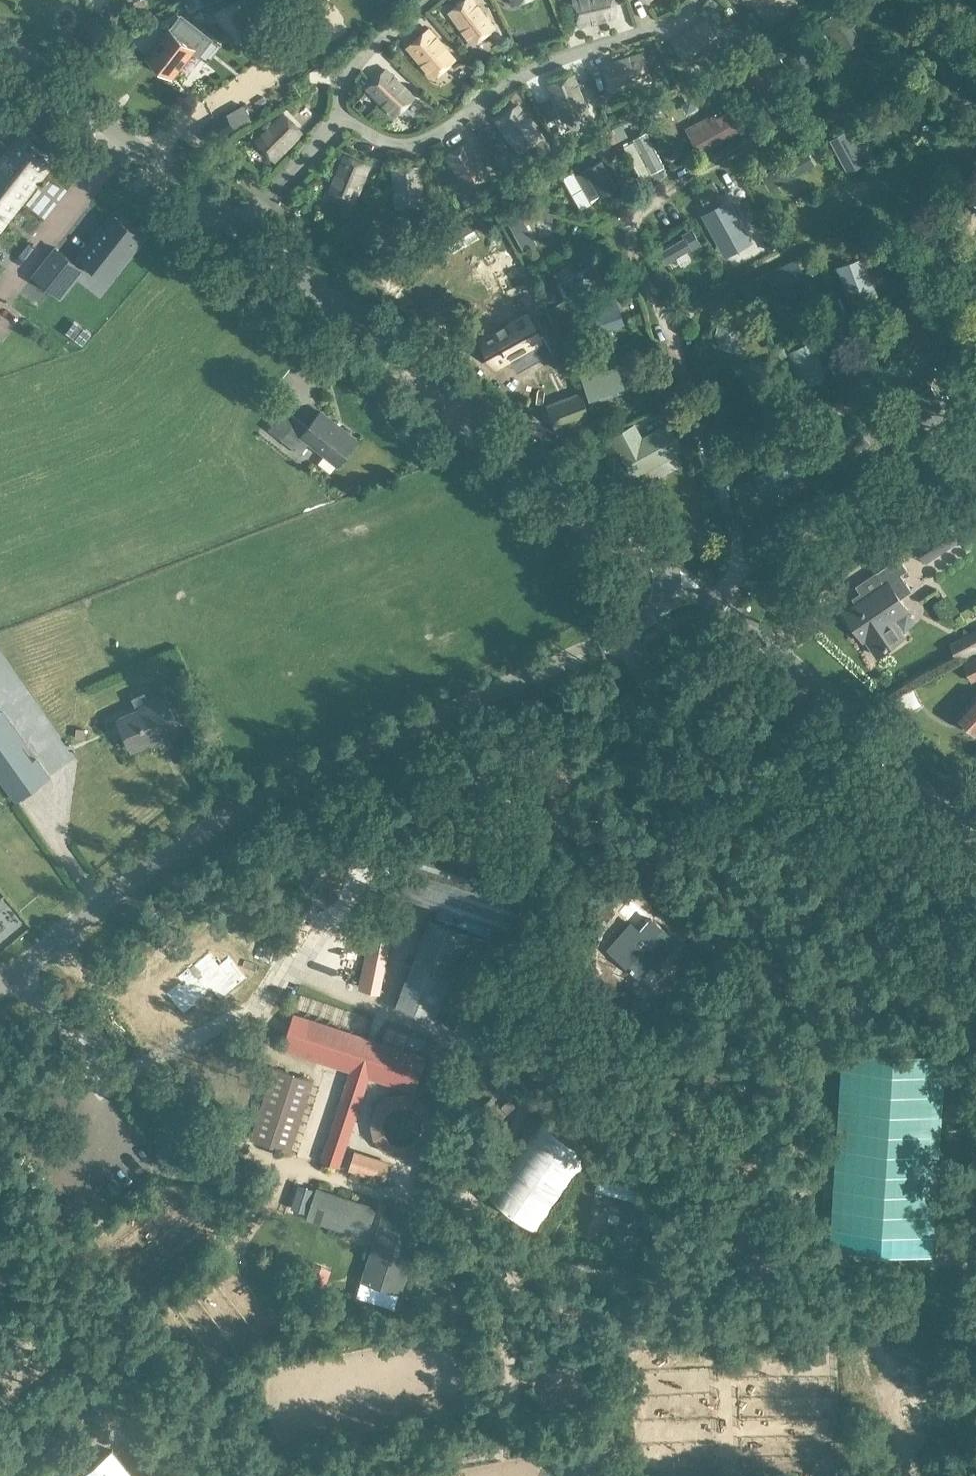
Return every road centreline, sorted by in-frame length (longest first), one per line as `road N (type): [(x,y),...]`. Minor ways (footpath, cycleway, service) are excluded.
road 1 (unclassified): [(686,582),(0,40)]
road 2 (unclassified): [(0,994),(159,863),(244,806),(619,633),(686,582)]
road 3 (track): [(670,323),(629,247),(643,209),(892,75),(944,27)]
road 4 (unclassified): [(975,850),(829,695),(686,582)]
road 5 (track): [(670,323),(800,246),(870,234),(975,184)]
road 6 (track): [(722,491),(751,458),(975,330)]
road 7 (track): [(670,323),(744,571)]

